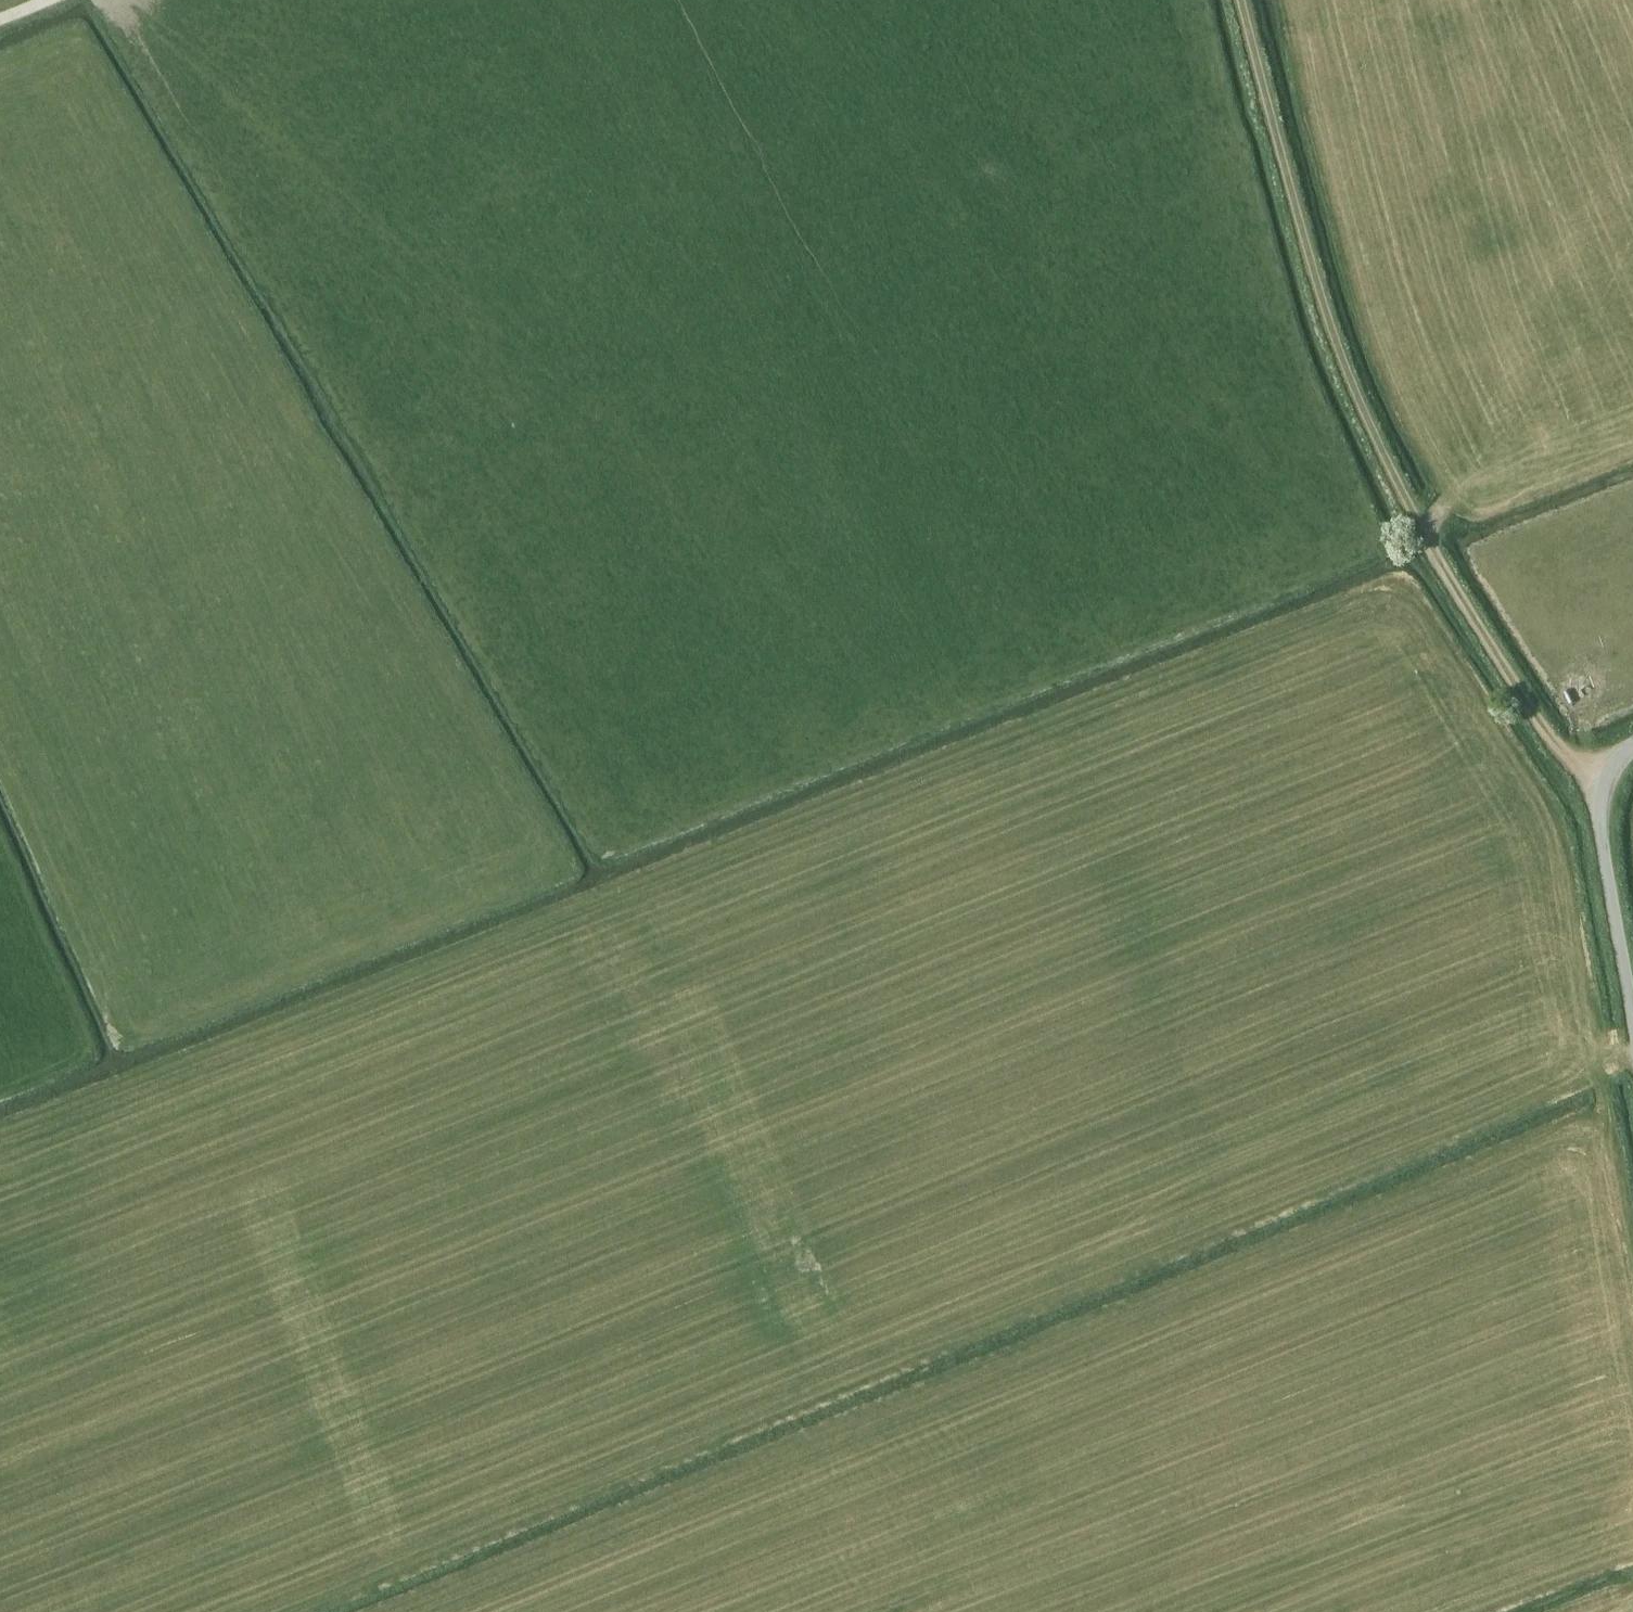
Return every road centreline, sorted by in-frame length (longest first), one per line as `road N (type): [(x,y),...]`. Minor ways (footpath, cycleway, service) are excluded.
road 1 (track): [(1599,776),(1551,740),(1402,501),(1348,379),(1240,0)]
road 2 (tertiary): [(1632,1008),(1599,822),(1599,776),(1632,745)]

